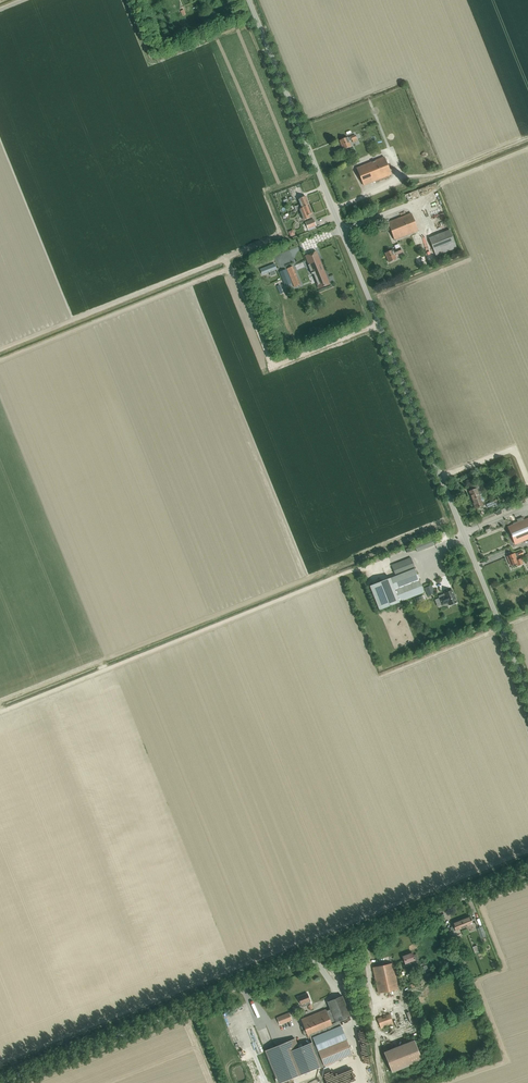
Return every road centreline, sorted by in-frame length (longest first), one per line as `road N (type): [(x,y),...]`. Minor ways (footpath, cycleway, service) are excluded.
road 1 (unclassified): [(527,694),(249,0)]
road 2 (unclassified): [(0,1082),(527,870)]

